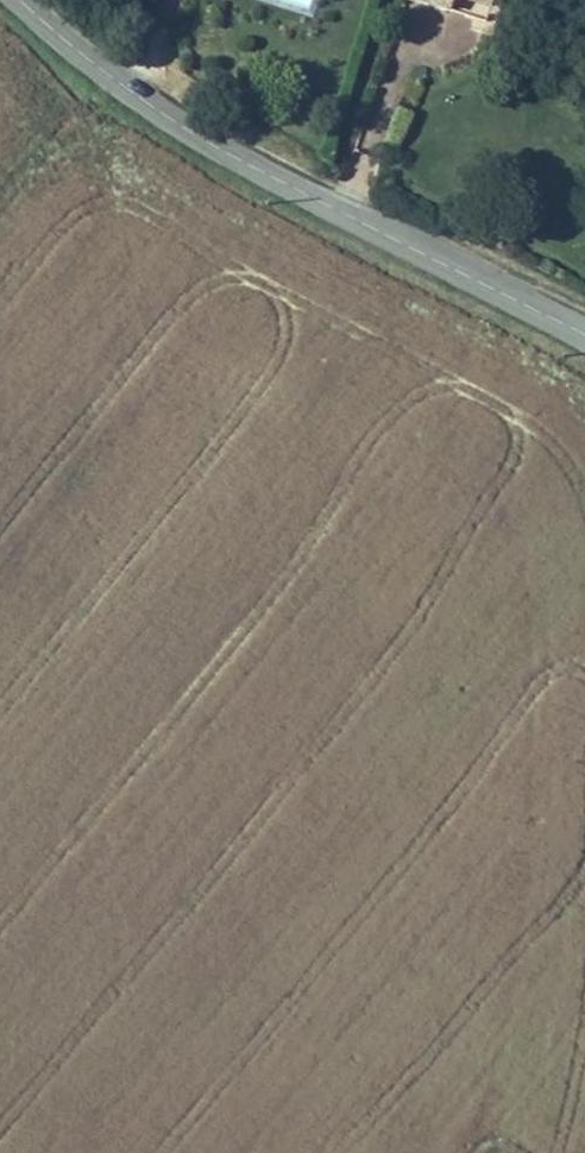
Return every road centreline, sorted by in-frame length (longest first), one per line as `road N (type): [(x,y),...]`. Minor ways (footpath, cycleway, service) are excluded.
road 1 (tertiary): [(584,337),(230,154),(93,62),(21,0)]

